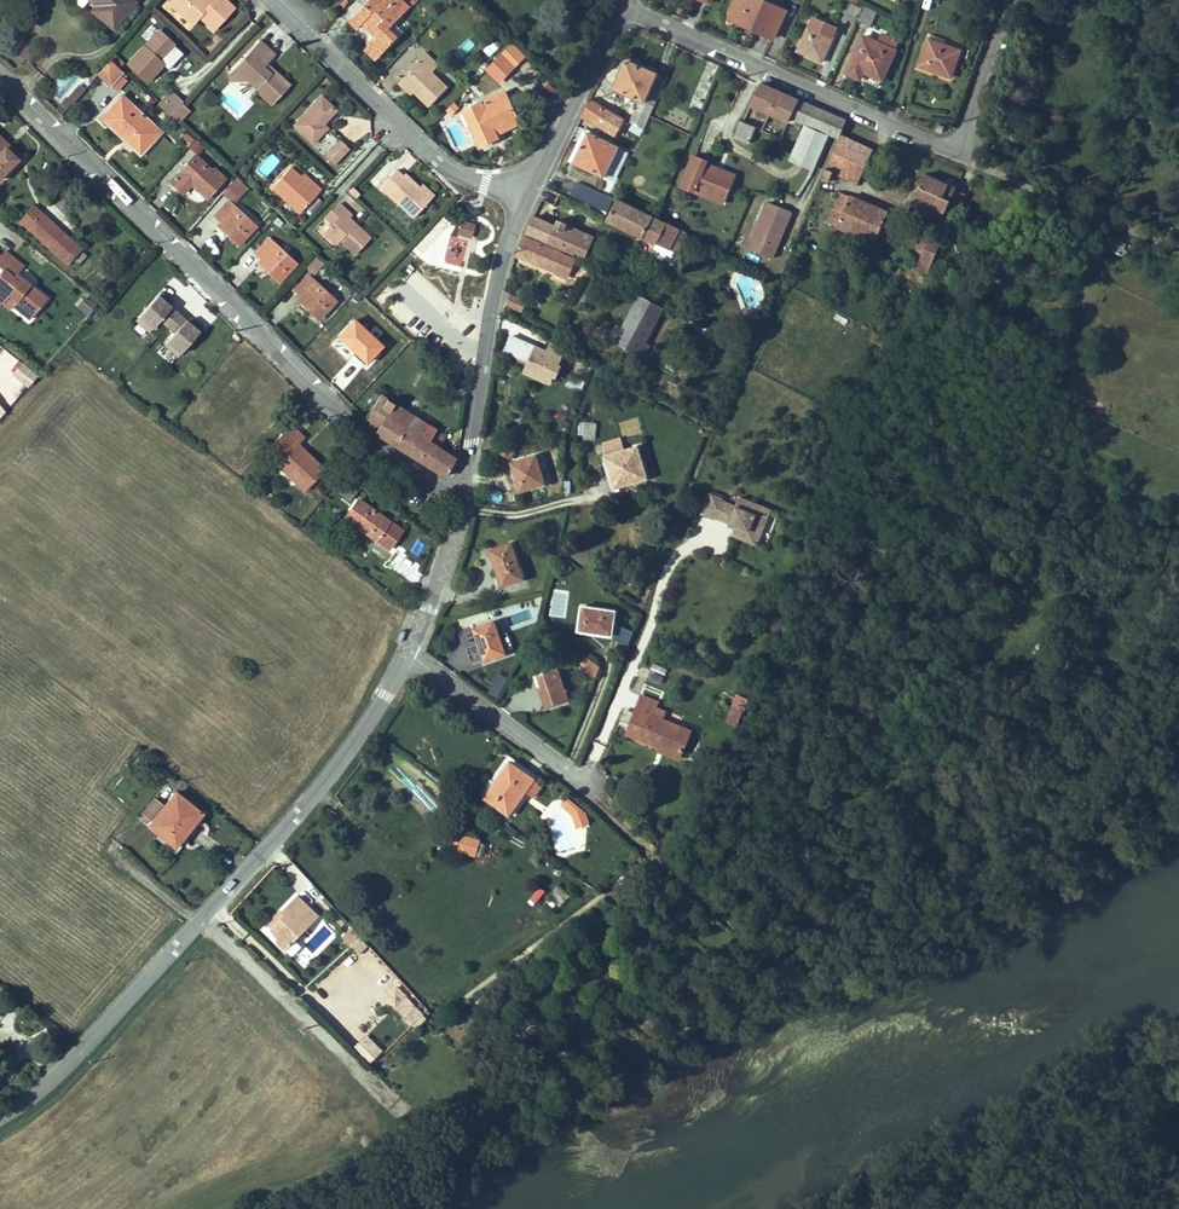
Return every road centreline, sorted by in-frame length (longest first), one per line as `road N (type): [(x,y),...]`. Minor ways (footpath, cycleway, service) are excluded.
road 1 (unclassified): [(0,77),(201,256),(334,409),(464,502)]
road 2 (unclassified): [(409,656),(333,773),(246,875),(69,1062),(0,1118)]
road 3 (residential): [(409,656),(586,784),(641,847),(734,926)]
road 4 (residential): [(625,6),(955,157)]
road 5 (residential): [(464,502),(489,309),(510,239)]
road 6 (residential): [(456,178),(272,0)]
road 7 (residential): [(955,157),(1178,252)]
road 8 (residential): [(535,178),(625,6)]
road 9 (residential): [(955,157),(1016,0)]
road 10 (unclassified): [(464,502),(409,656)]

